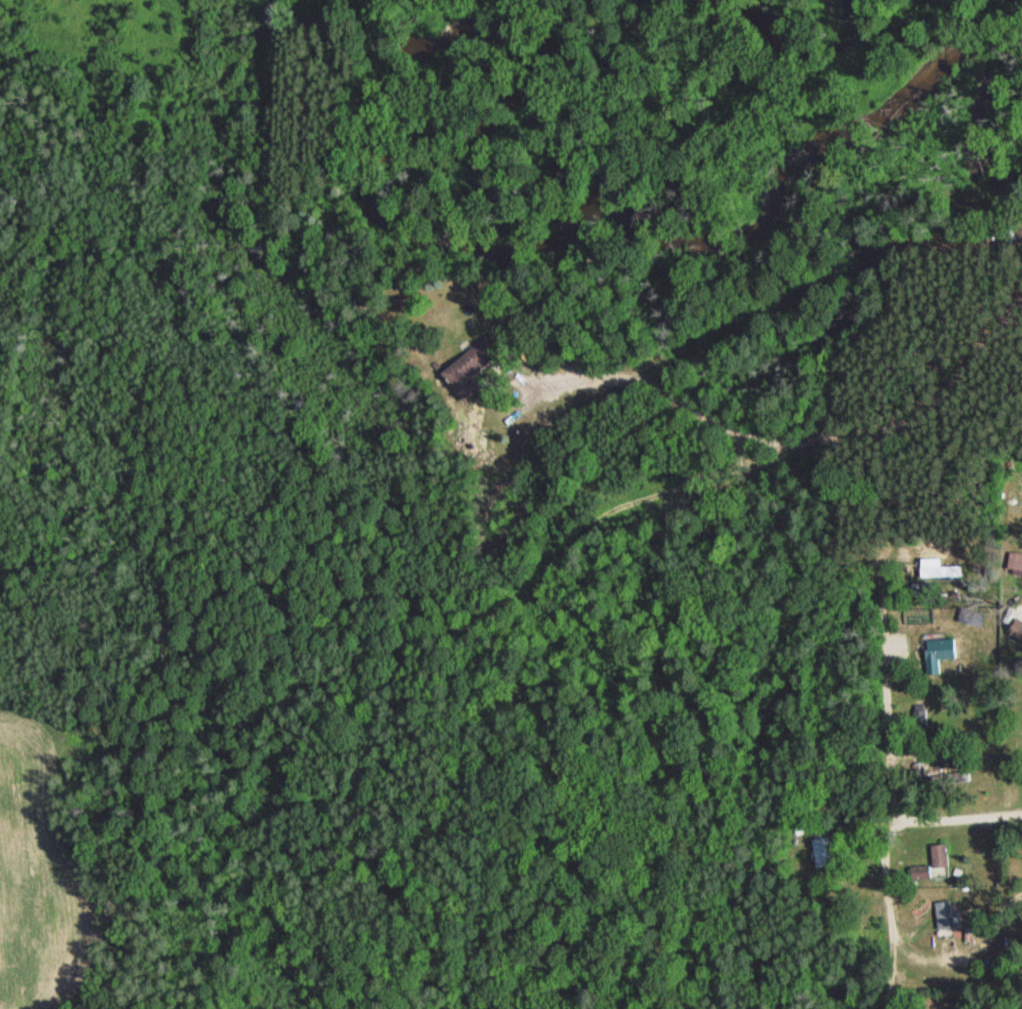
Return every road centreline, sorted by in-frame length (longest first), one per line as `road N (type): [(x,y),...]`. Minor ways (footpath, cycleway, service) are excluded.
road 1 (residential): [(890,933),(881,591),(858,568),(785,530),(755,468)]
road 2 (residential): [(891,819),(1021,812)]

